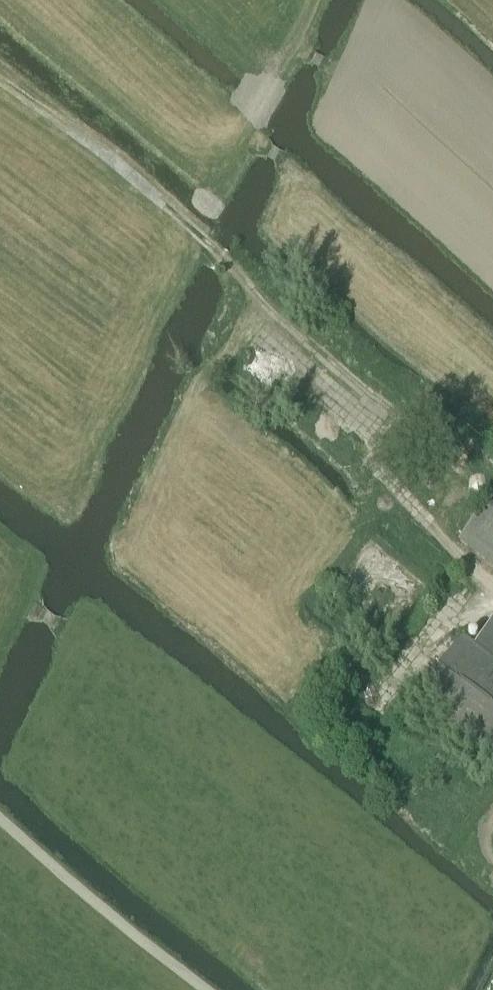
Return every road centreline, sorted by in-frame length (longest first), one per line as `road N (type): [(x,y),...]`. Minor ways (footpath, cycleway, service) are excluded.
road 1 (track): [(492,580),(384,472),(337,367),(102,151),(0,81)]
road 2 (track): [(214,989),(0,819)]

